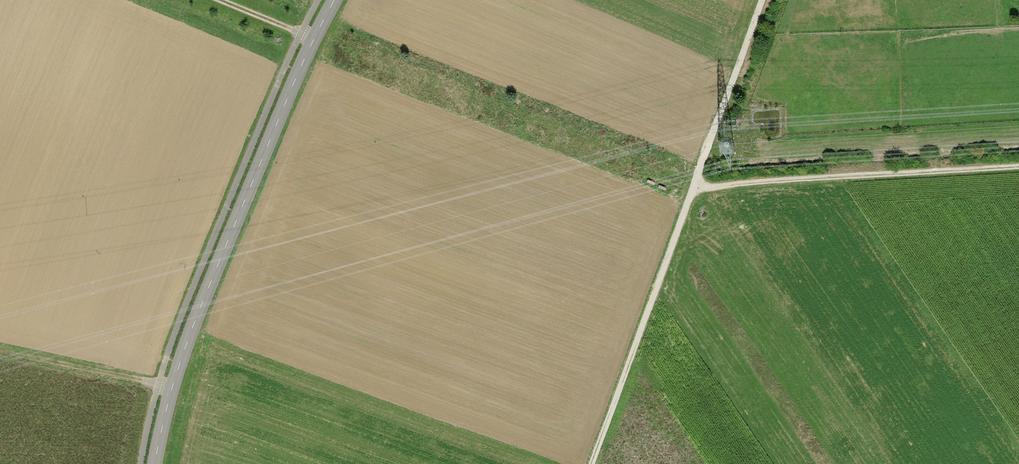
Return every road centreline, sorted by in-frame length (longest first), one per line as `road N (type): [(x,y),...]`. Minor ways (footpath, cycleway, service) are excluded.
road 1 (tertiary): [(333,0),(192,329),(154,463)]
road 2 (track): [(591,463),(759,0)]
road 3 (track): [(1018,164),(691,184)]
road 4 (track): [(0,353),(171,387)]

